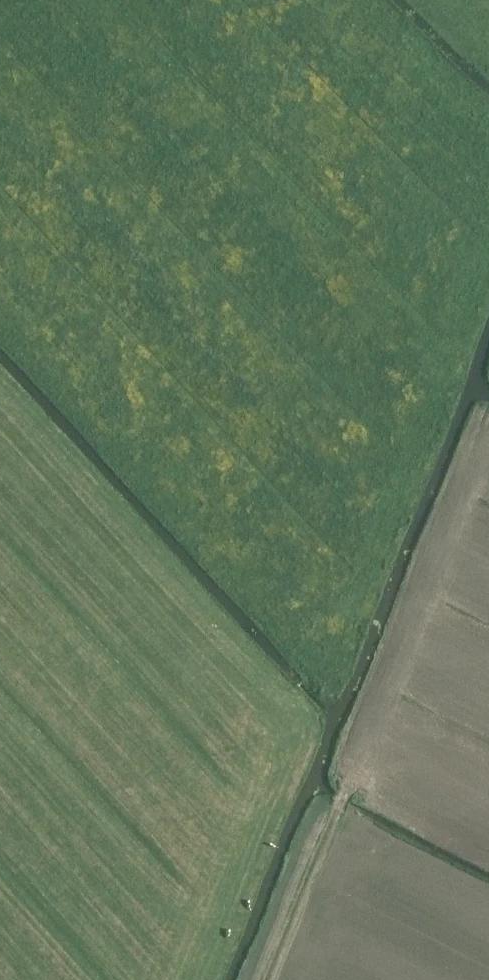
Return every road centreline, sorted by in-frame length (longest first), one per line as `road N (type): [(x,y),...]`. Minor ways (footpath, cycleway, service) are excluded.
road 1 (track): [(268,979),(345,791)]

